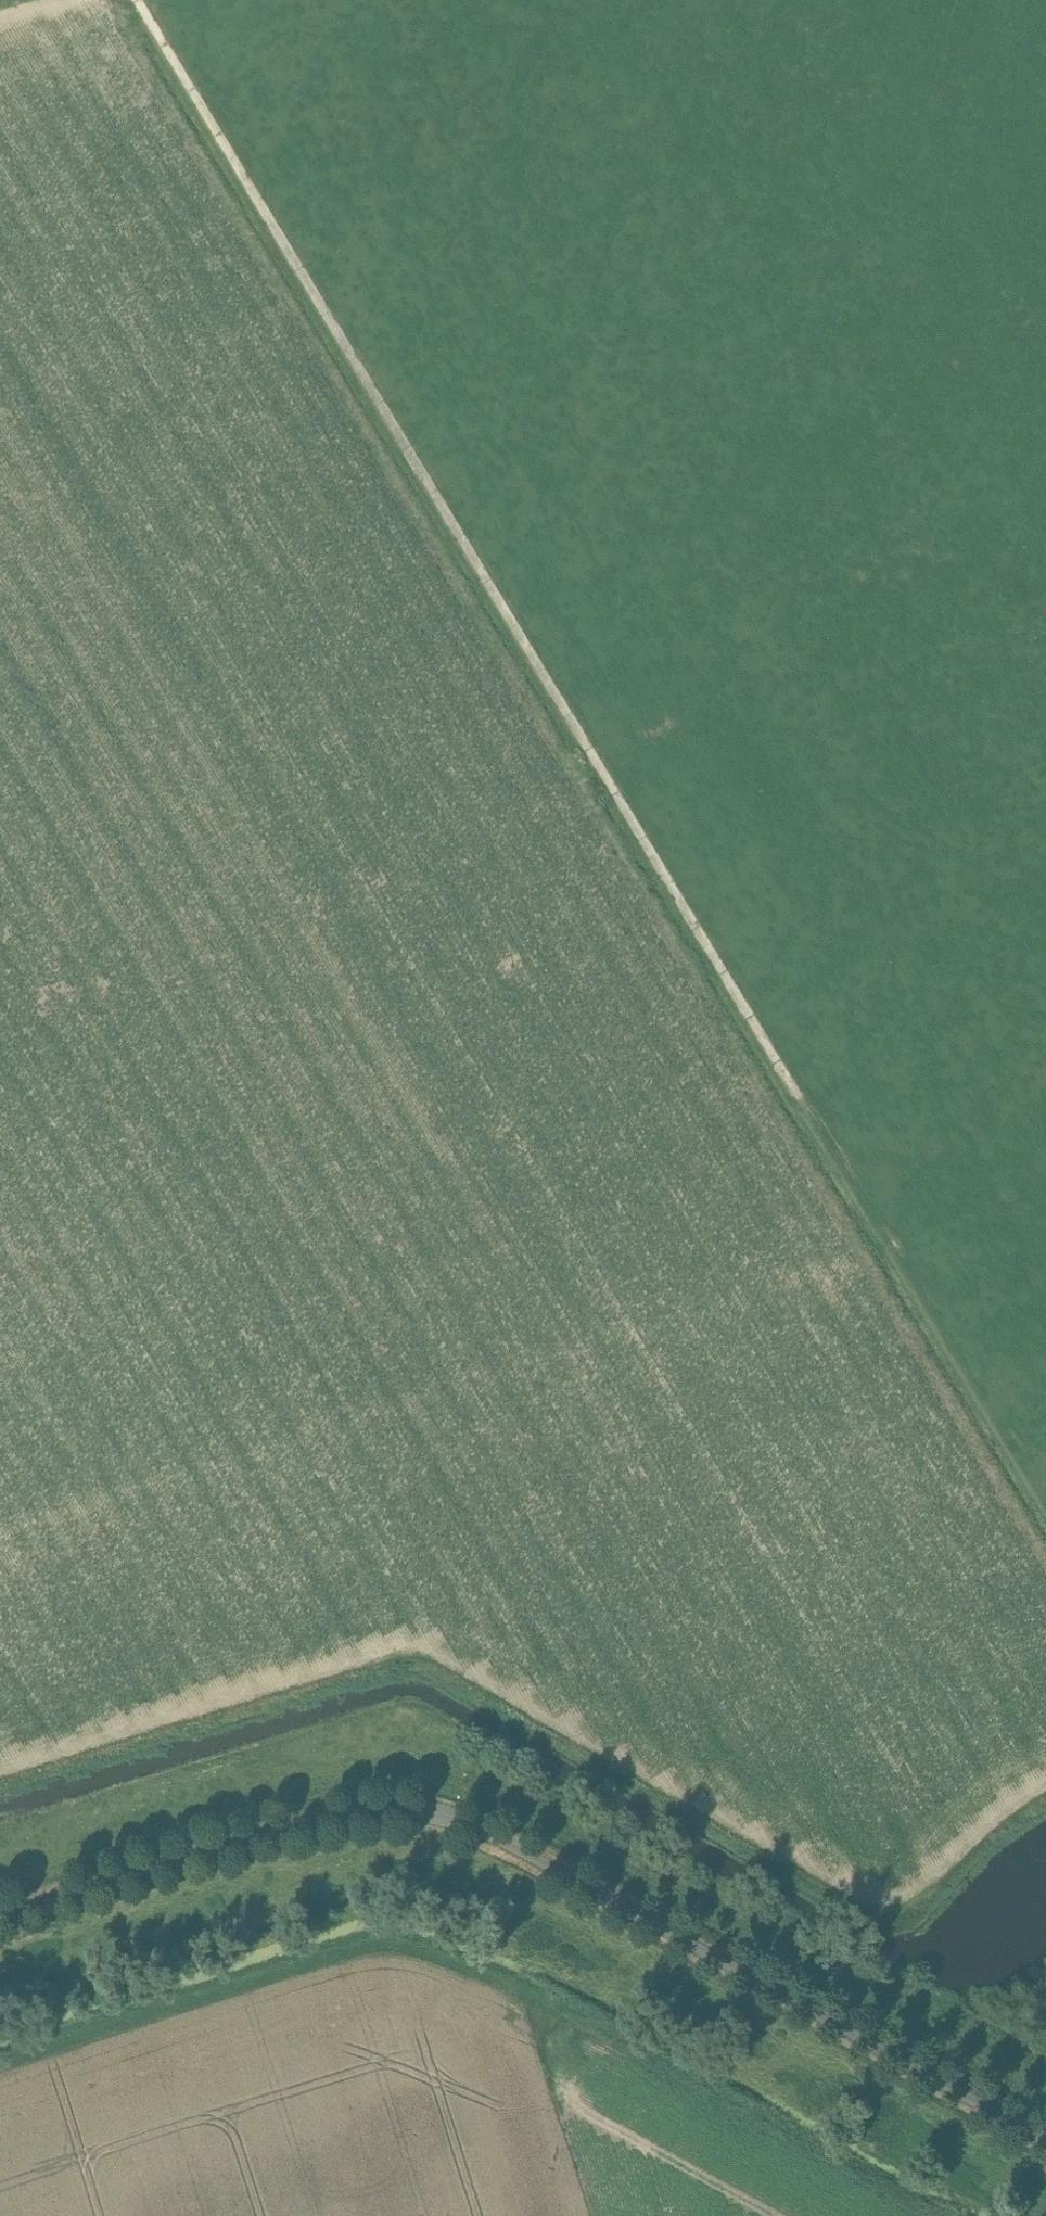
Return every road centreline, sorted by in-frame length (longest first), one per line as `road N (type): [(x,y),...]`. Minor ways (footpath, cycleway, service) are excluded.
road 1 (track): [(807,1111),(138,0)]
road 2 (unclassified): [(1045,2146),(544,1867),(431,1815),(324,1822),(0,1924)]

